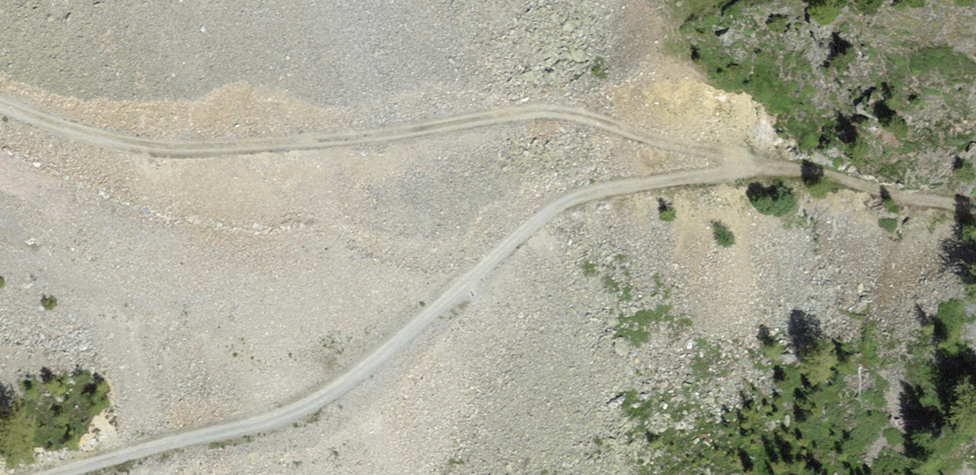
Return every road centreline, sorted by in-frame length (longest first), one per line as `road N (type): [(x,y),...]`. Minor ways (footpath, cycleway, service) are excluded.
road 1 (track): [(0,108),(99,142),(186,156),(283,151),(559,113),(729,155),(738,166),(582,197),(555,212),(398,345),(289,418),(61,474)]
road 2 (track): [(738,166),(823,175),(975,211)]

